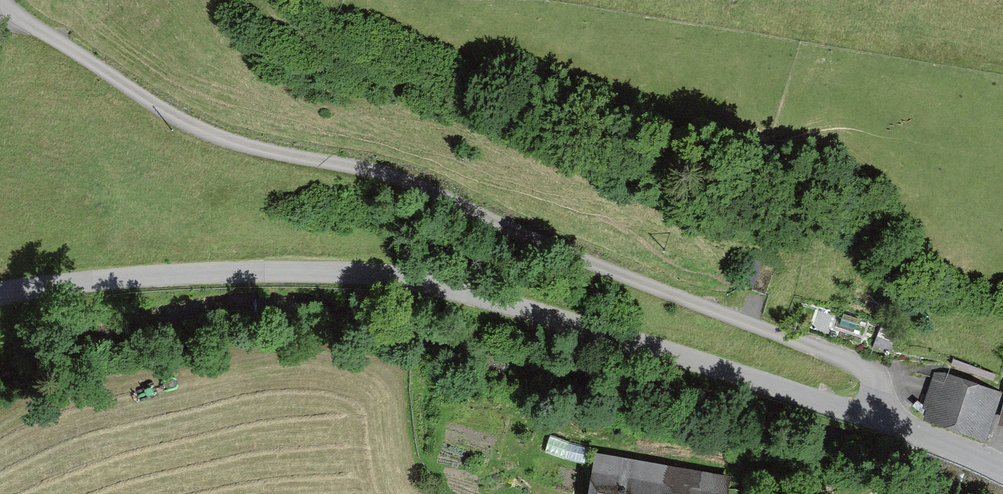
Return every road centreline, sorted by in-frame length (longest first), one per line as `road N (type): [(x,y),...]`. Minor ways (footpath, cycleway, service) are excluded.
road 1 (track): [(1,3),(220,138),(413,182),(535,241),(847,360),(890,387),(920,437)]
road 2 (unclassified): [(1002,468),(536,313),(410,280),(303,269),(0,292)]

